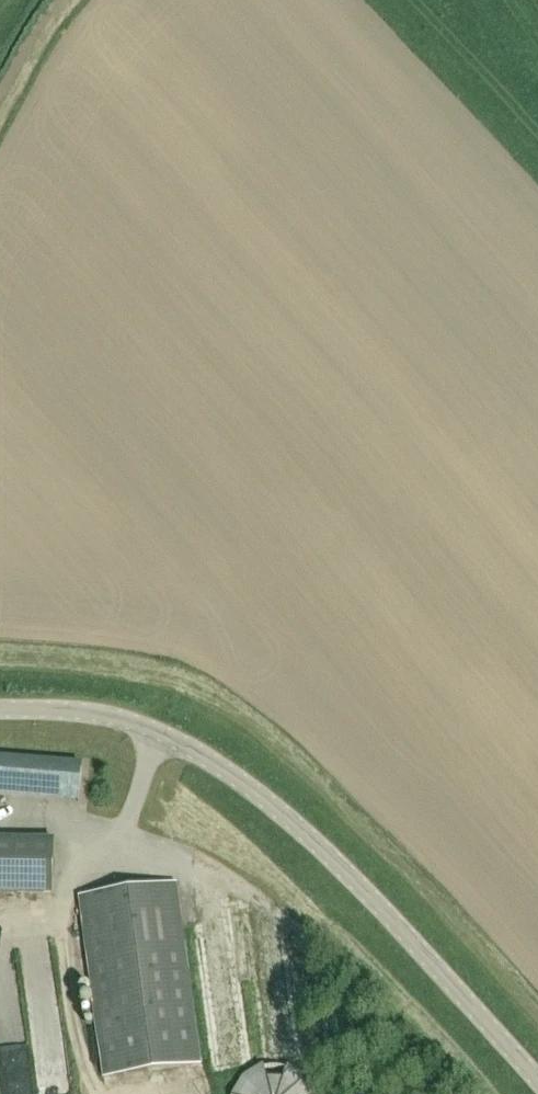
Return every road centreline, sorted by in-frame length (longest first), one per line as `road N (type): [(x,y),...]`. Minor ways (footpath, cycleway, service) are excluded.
road 1 (tertiary): [(537,1082),(325,853),(227,772),(143,723),(0,711)]
road 2 (track): [(74,0),(0,117)]

